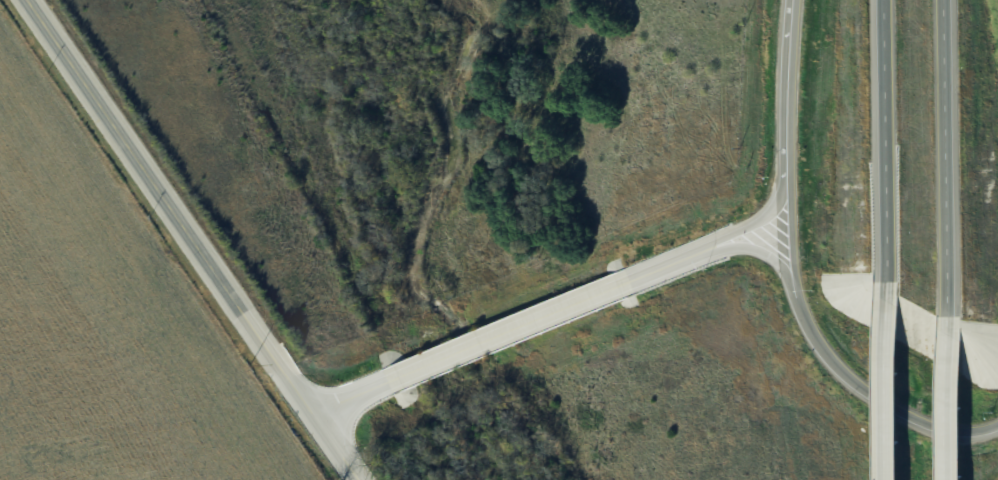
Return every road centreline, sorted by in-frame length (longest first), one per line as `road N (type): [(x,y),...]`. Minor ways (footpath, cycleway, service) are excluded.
road 1 (motorway): [(794,0),(787,159),(805,317),(846,373),(903,413),(948,431),(997,425)]
road 2 (secondary): [(284,376),(28,0)]
road 3 (motorway): [(950,318),(945,0)]
road 4 (motorway): [(883,0),(887,286)]
road 5 (motorway): [(629,280),(399,374)]
road 6 (motorway): [(887,286),(890,479)]
road 7 (motorway): [(952,479),(950,318)]
road 8 (motorway): [(787,159),(771,210),(686,257)]
road 9 (motorway): [(686,257),(730,245),(757,248),(782,265),(799,301)]
road 10 (secondary): [(356,479),(284,376)]

